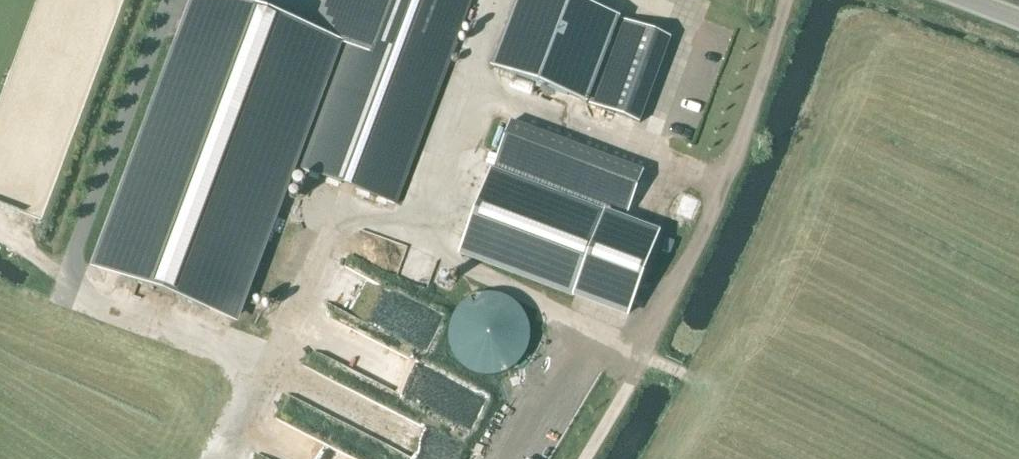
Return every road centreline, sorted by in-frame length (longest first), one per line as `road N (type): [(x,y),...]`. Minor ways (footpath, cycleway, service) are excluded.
road 1 (track): [(585,458),(645,356),(726,181),(786,0)]

